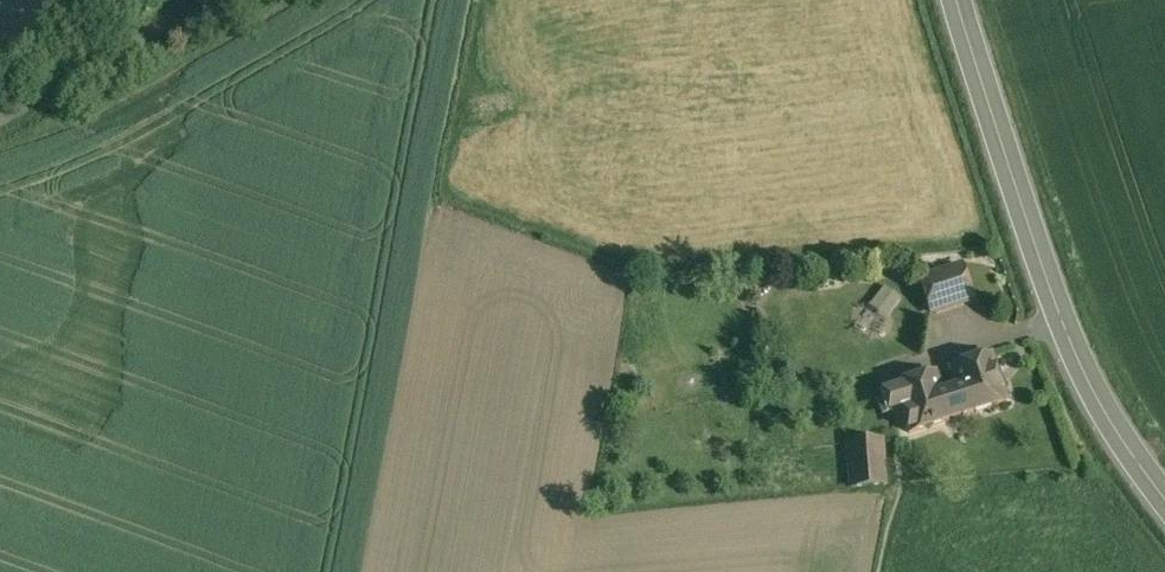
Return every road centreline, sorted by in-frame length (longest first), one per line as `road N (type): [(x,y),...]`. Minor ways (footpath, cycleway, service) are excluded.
road 1 (secondary): [(961,0),(1082,370),(1164,496)]
road 2 (unclassified): [(209,0),(0,122)]

